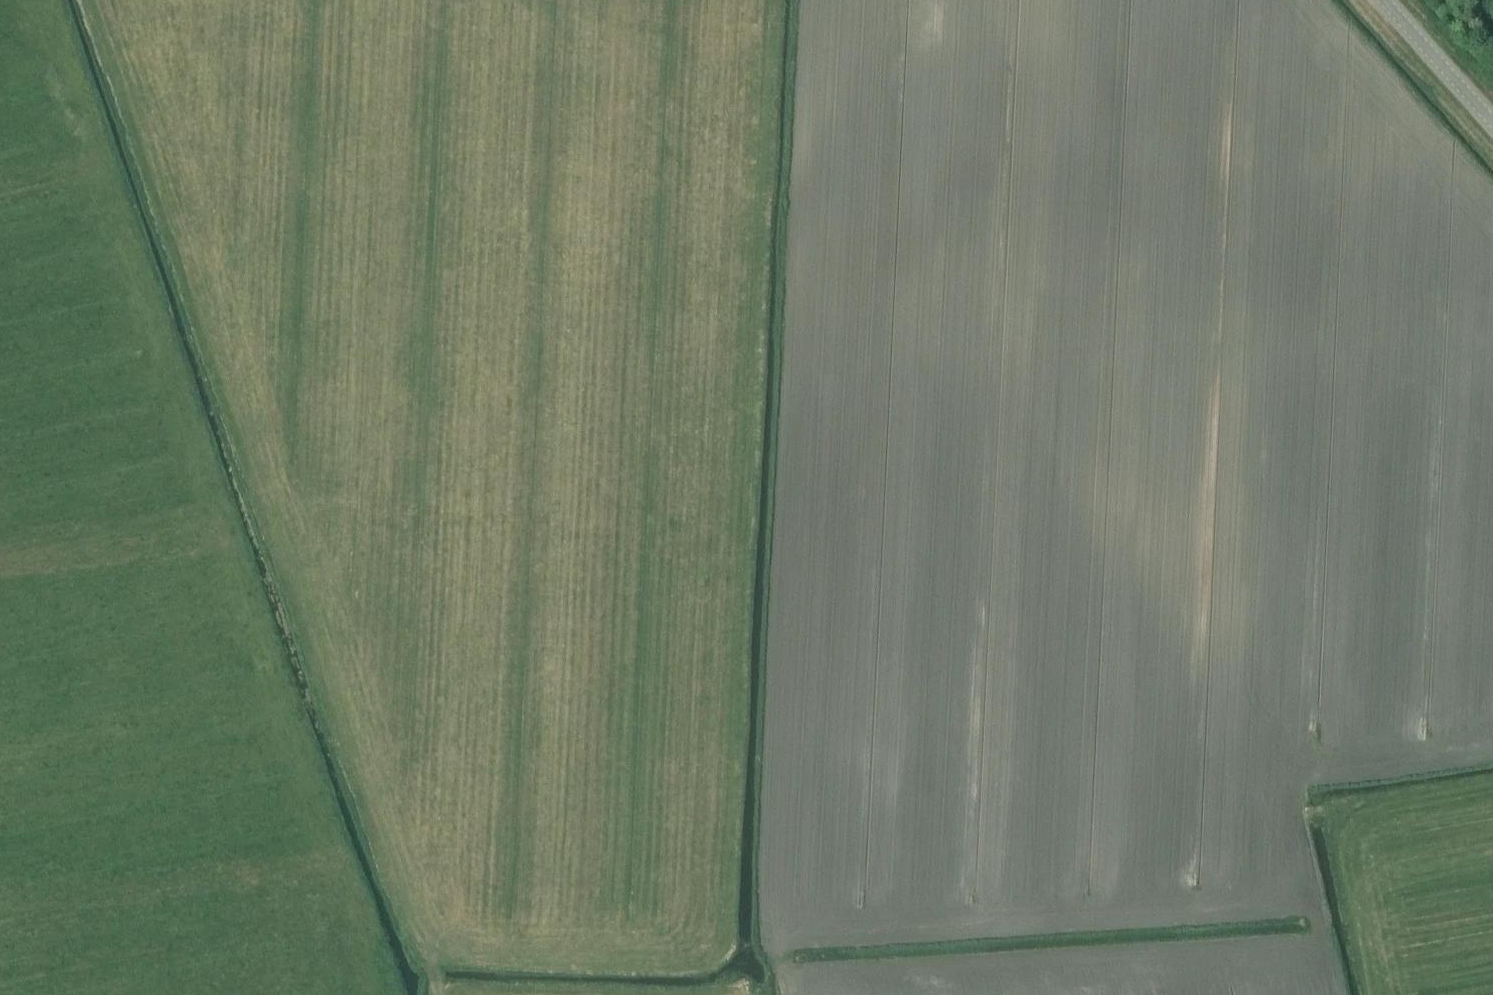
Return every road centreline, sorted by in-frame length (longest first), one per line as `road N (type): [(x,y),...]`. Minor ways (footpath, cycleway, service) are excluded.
road 1 (tertiary): [(1492,123),(1393,0)]

